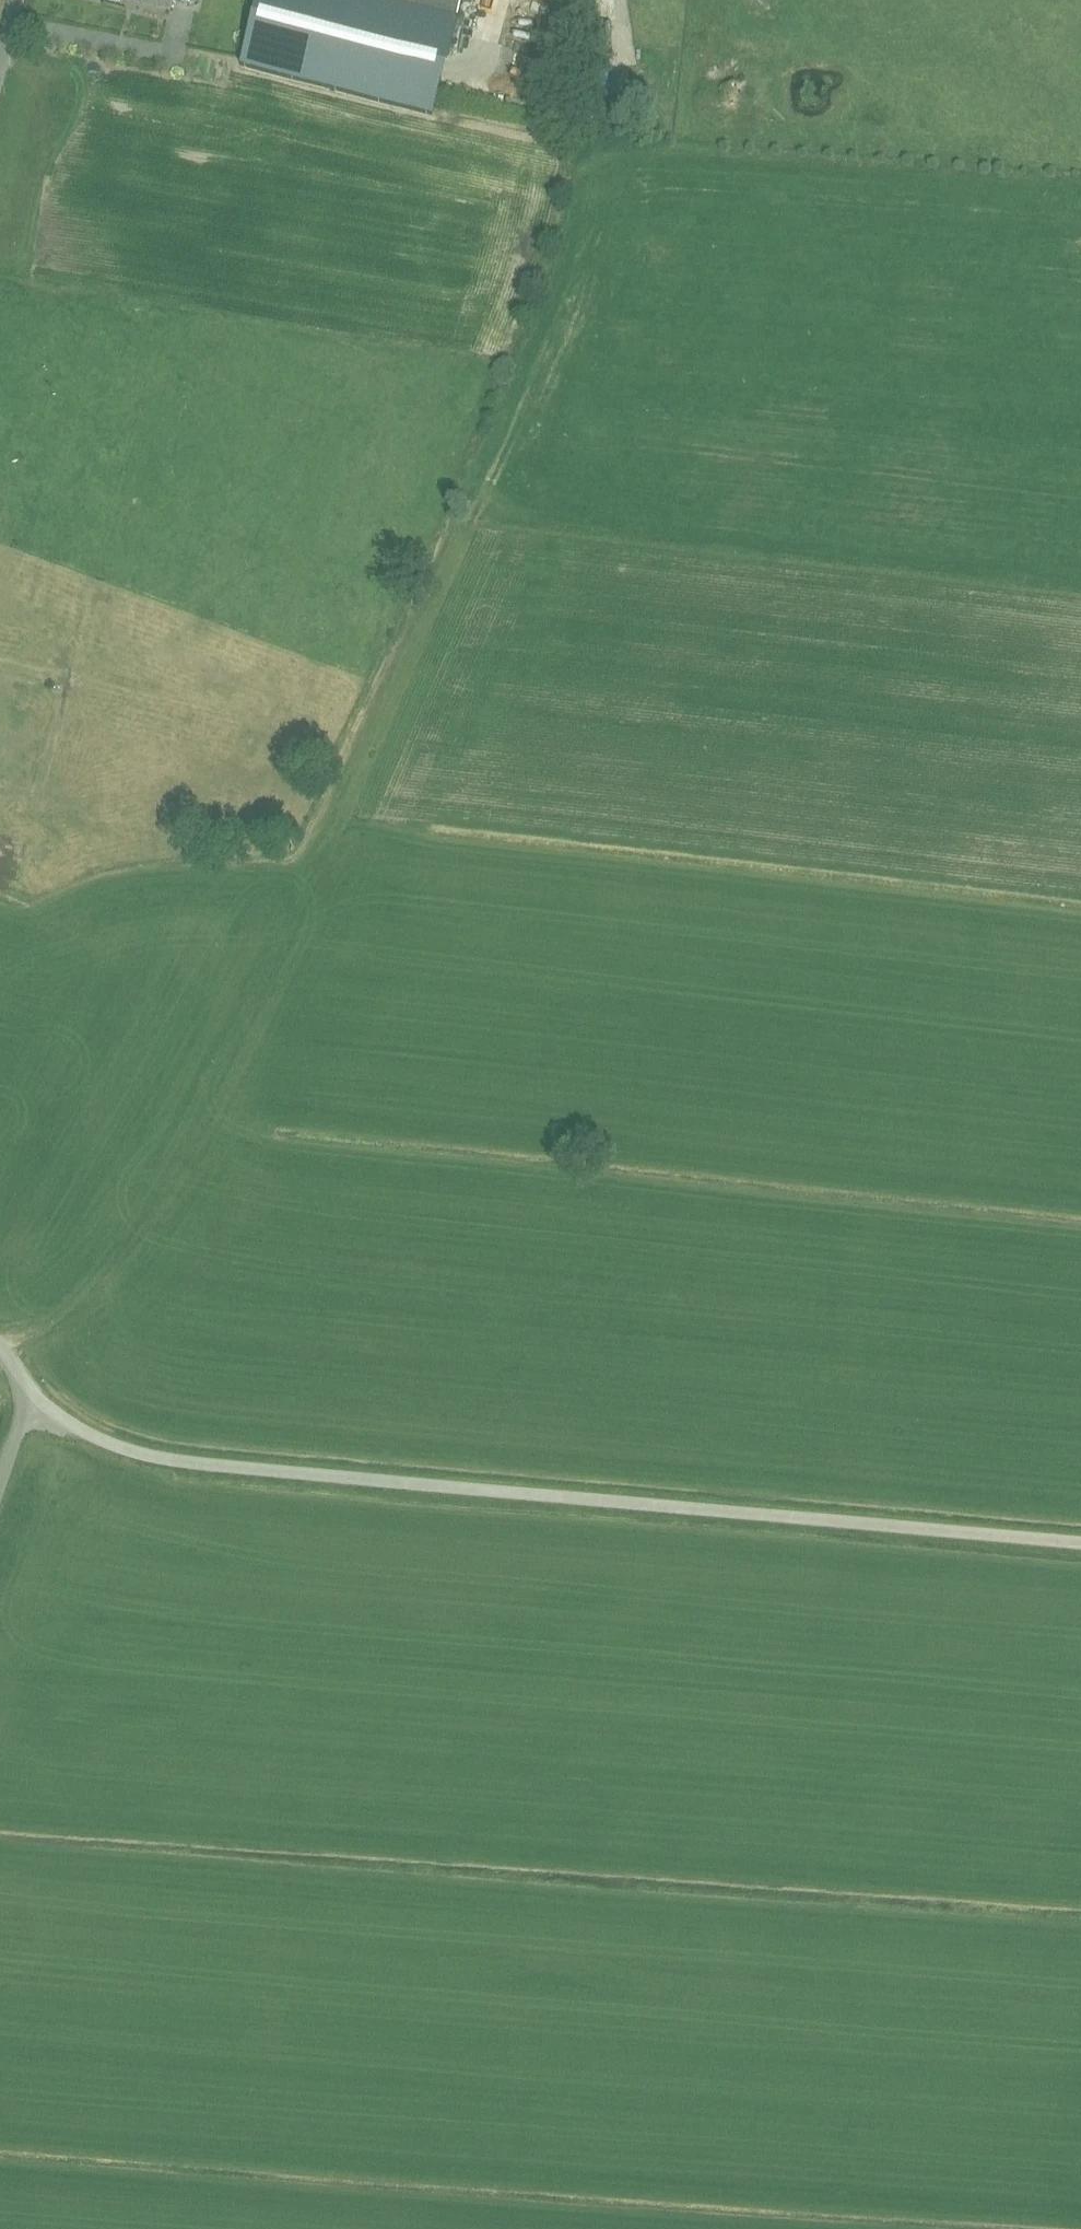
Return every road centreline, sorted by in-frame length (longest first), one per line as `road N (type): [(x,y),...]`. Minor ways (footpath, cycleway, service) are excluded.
road 1 (unclassified): [(32,1403),(111,1448),(182,1464),(1080,1543)]

